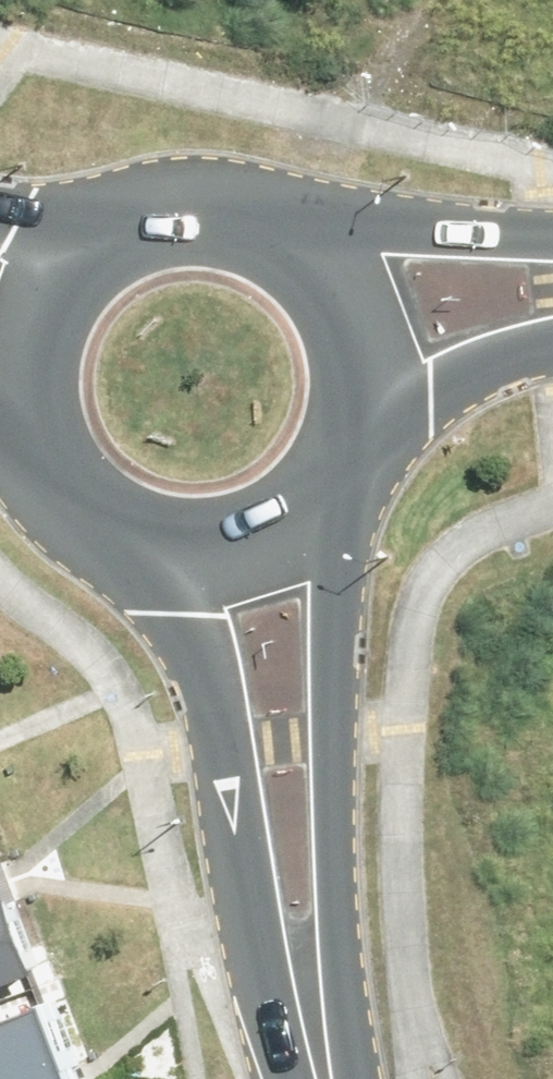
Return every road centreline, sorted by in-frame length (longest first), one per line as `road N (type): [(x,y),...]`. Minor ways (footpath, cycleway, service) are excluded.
road 1 (residential): [(314,494),(334,562),(333,738),(357,1078)]
road 2 (residential): [(297,1078),(245,852),(232,747),(168,545)]
road 3 (residential): [(247,230),(379,224),(552,236)]
road 4 (residential): [(247,230),(290,252),(325,287),(348,330),(357,378),(351,427)]
road 5 (residential): [(55,470),(34,423),(30,380),(38,333),(59,291),(92,256)]
road 6 (residential): [(552,348),(351,427)]
road 7 (residential): [(92,256),(139,230),(193,221),(247,230)]
road 8 (residential): [(314,494),(272,527),(222,545),(168,545)]
road 9 (residential): [(168,545),(124,532),(85,506),(55,470)]

